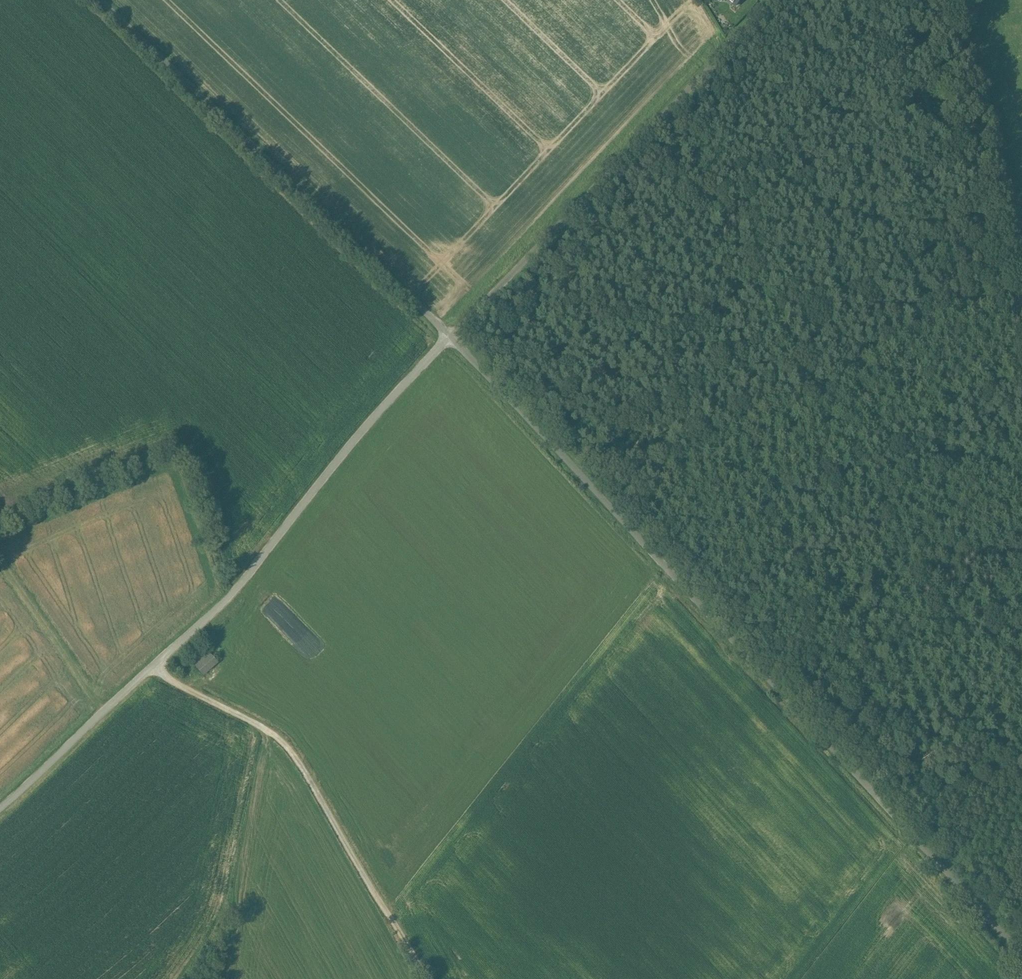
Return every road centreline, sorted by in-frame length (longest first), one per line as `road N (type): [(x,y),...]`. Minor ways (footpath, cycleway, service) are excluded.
road 1 (unclassified): [(1021,951),(618,497),(458,337)]
road 2 (unclassified): [(458,337),(209,612),(0,808)]
road 3 (unclassified): [(458,337),(103,0)]
road 4 (unclassified): [(776,0),(458,337)]

